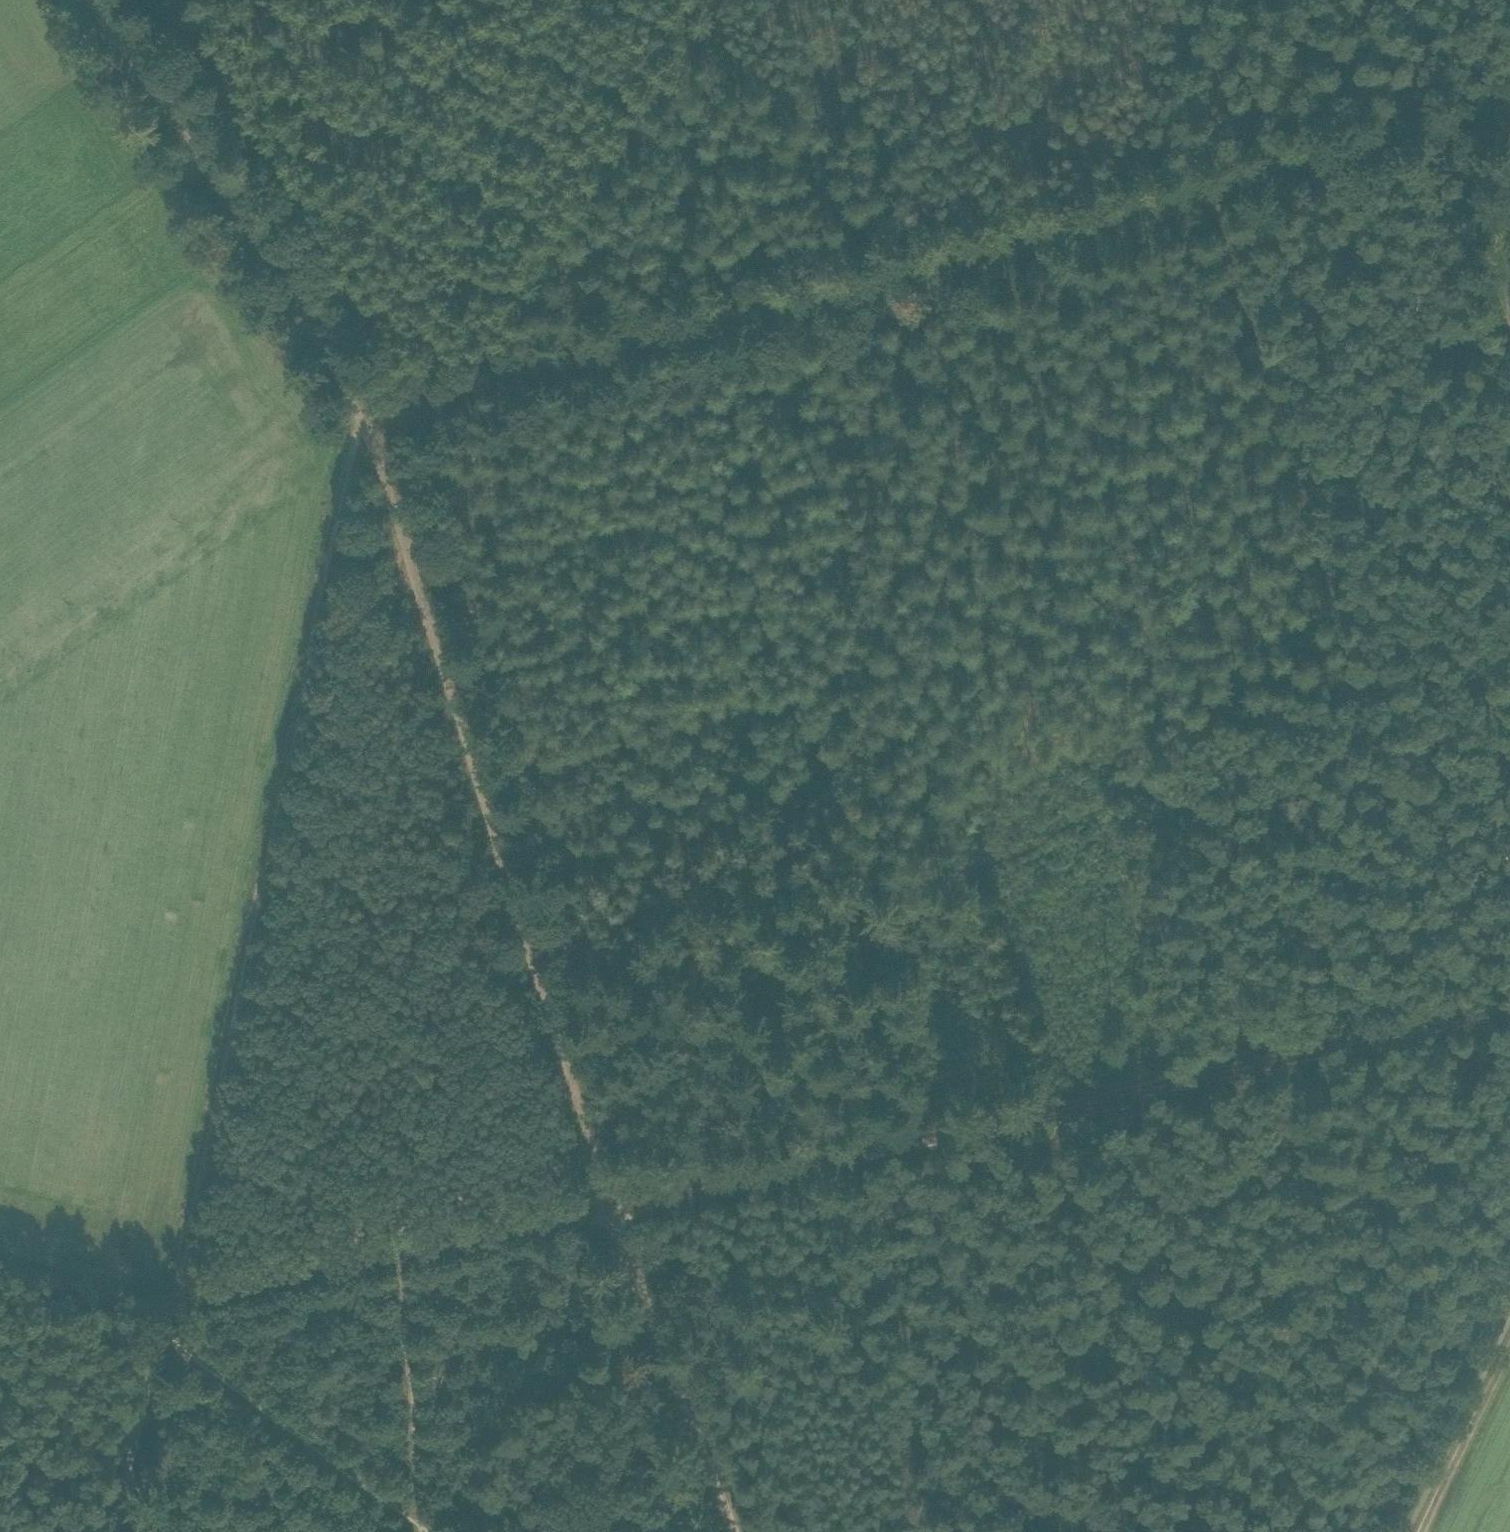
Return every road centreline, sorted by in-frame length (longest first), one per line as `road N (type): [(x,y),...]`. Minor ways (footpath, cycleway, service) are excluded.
road 1 (track): [(367,433),(352,438),(172,1298)]
road 2 (track): [(1210,187),(946,270),(451,400),(367,433)]
road 3 (track): [(619,1206),(1069,1113),(1461,1018)]
road 4 (track): [(367,433),(619,1206)]
road 5 (track): [(1461,1018),(1333,574)]
road 6 (track): [(1218,1531),(1069,1113)]
road 7 (track): [(1333,574),(1210,187)]
road 8 (track): [(367,433),(303,306),(159,96)]
road 9 (track): [(619,1206),(741,1531)]
road 10 (track): [(1210,187),(1509,109)]
road 11 (track): [(398,1258),(172,1298)]
road 12 (track): [(398,1258),(619,1206)]
road 13 (track): [(167,1334),(116,1531)]
road 14 (track): [(1509,1351),(1421,1531)]
road 15 (track): [(172,1298),(124,1296),(0,1265)]

